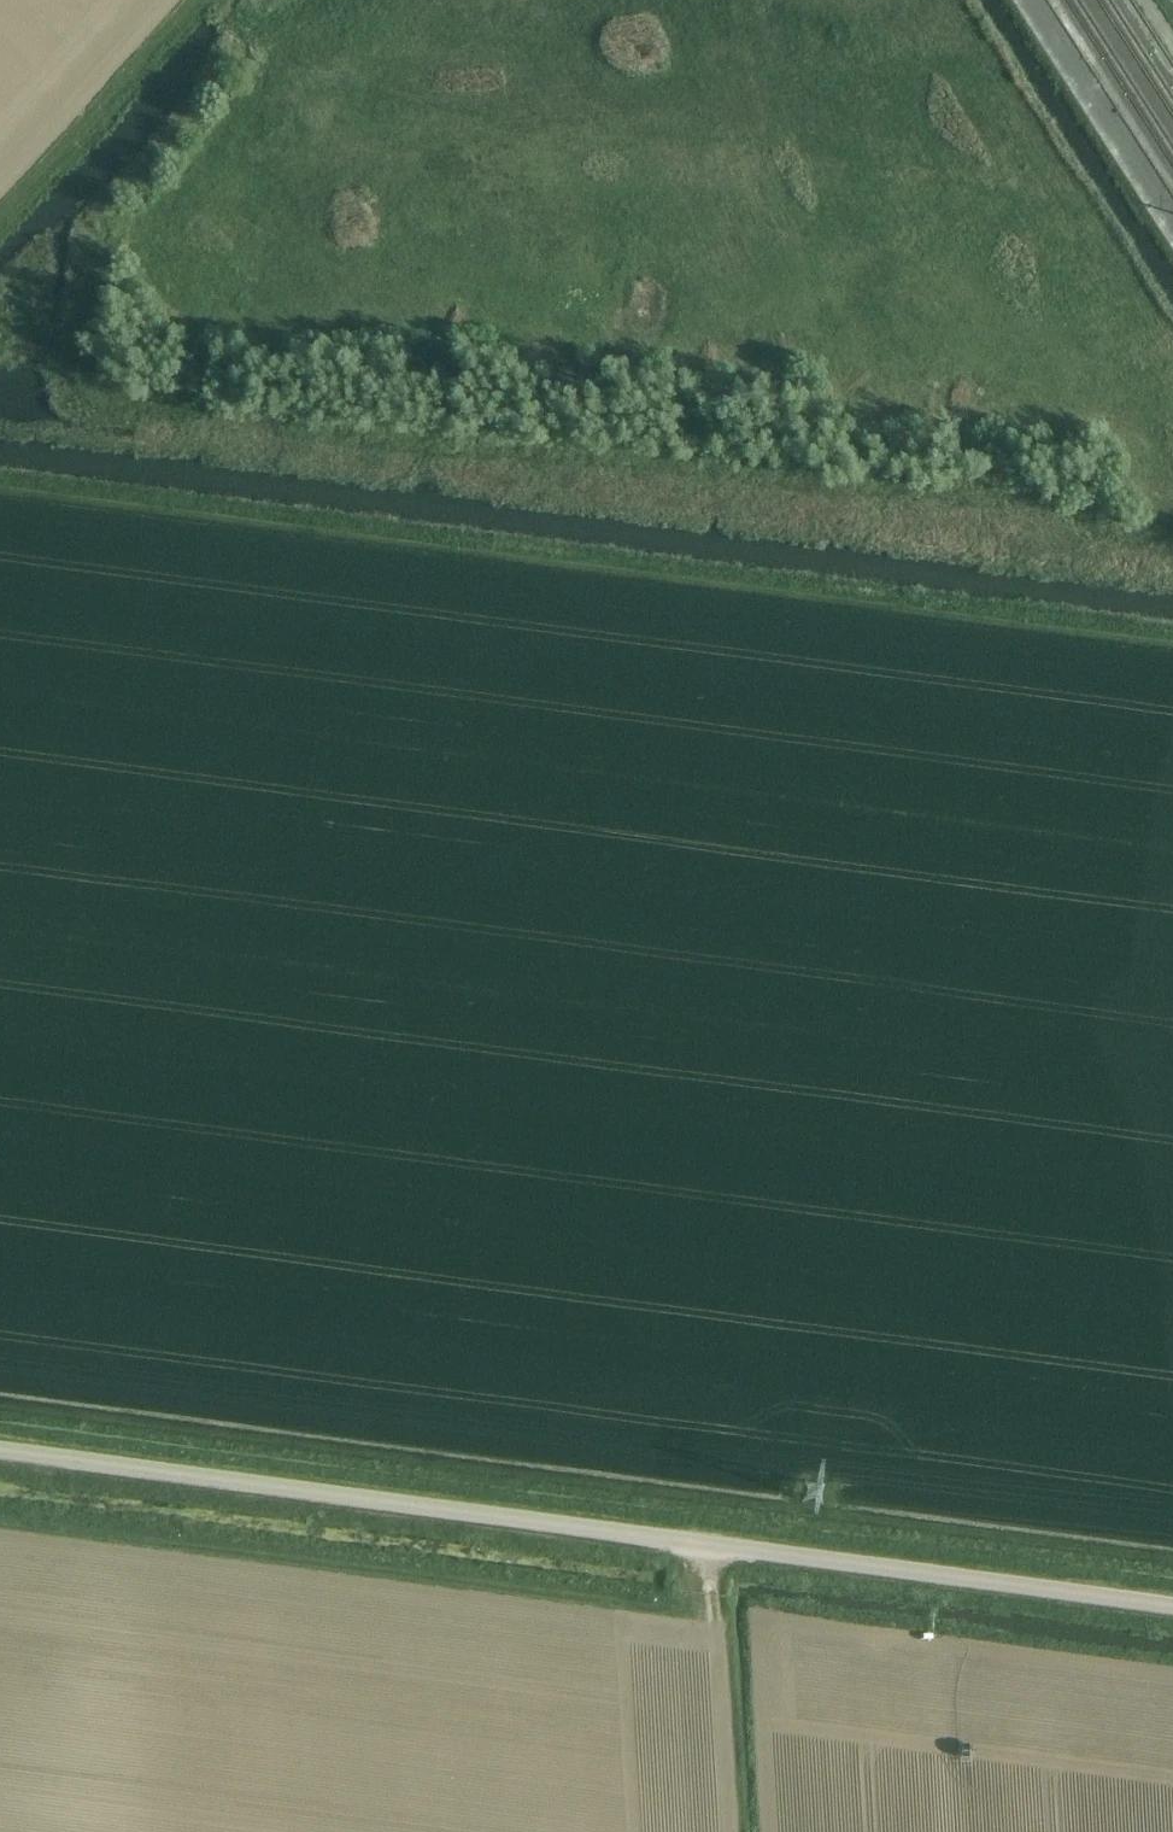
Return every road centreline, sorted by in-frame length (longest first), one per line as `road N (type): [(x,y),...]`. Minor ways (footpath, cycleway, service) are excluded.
road 1 (unclassified): [(1172,1605),(0,1450)]

